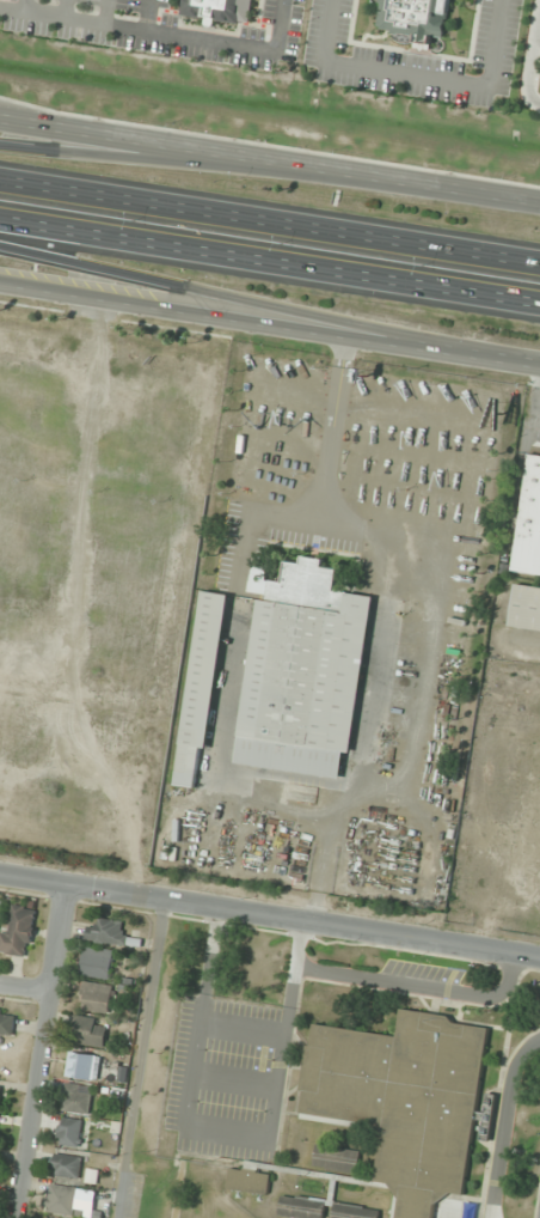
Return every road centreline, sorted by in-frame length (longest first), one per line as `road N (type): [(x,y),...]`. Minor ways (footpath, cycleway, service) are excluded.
road 1 (motorway): [(0,248),(539,360)]
road 2 (tertiary): [(539,958),(0,872)]
road 3 (secondary): [(0,280),(539,365)]
road 4 (secondary): [(539,203),(0,118)]
road 5 (motorway): [(539,265),(0,181)]
road 6 (motorway): [(0,222),(539,306)]
road 7 (motorway): [(366,175),(0,145)]
road 8 (residential): [(65,882),(15,1217)]

